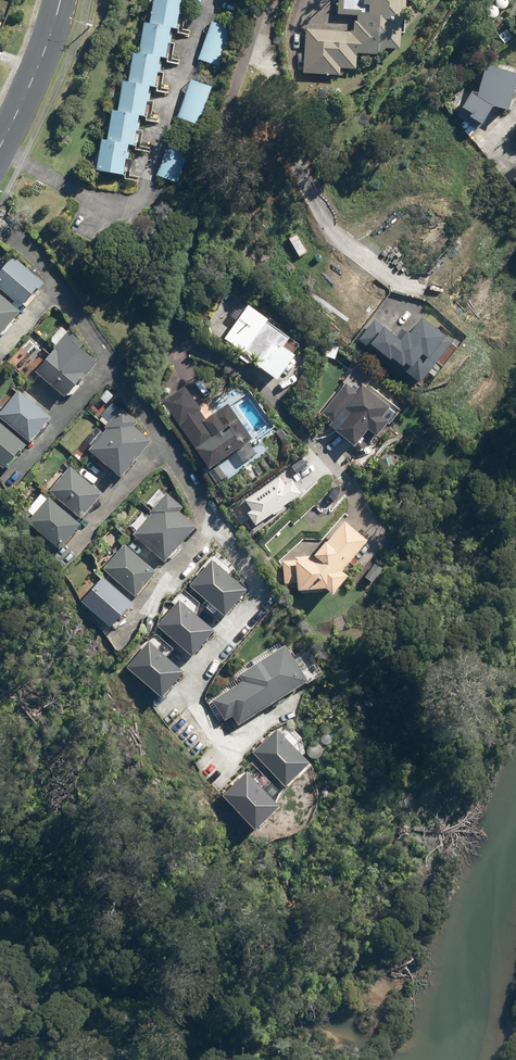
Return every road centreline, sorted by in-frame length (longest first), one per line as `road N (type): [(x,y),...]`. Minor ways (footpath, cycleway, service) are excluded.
road 1 (unclassified): [(339,471),(251,379),(195,349),(156,320),(153,308),(263,0)]
road 2 (tertiary): [(0,146),(60,0)]

